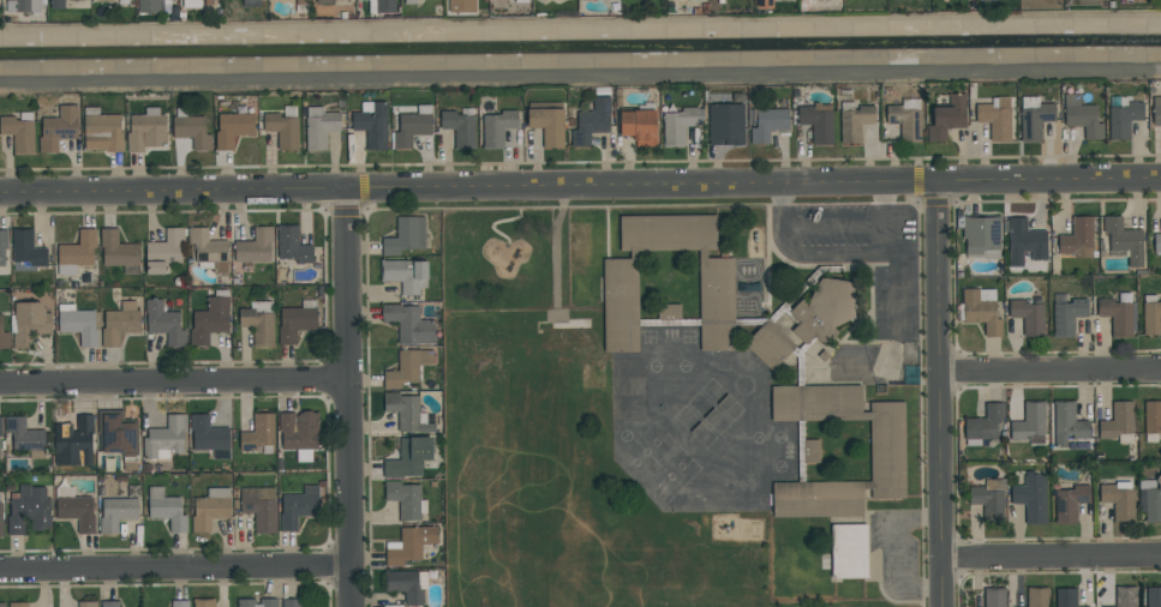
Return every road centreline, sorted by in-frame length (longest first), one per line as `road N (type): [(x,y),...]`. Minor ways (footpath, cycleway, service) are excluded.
road 1 (residential): [(1127,178),(0,194)]
road 2 (residential): [(940,182),(943,606)]
road 3 (residential): [(346,190),(351,606)]
road 4 (residential): [(0,569),(351,566)]
road 5 (residential): [(0,384),(347,380)]
road 6 (residential): [(938,372),(1160,373)]
road 7 (residential): [(942,559),(1160,559)]

